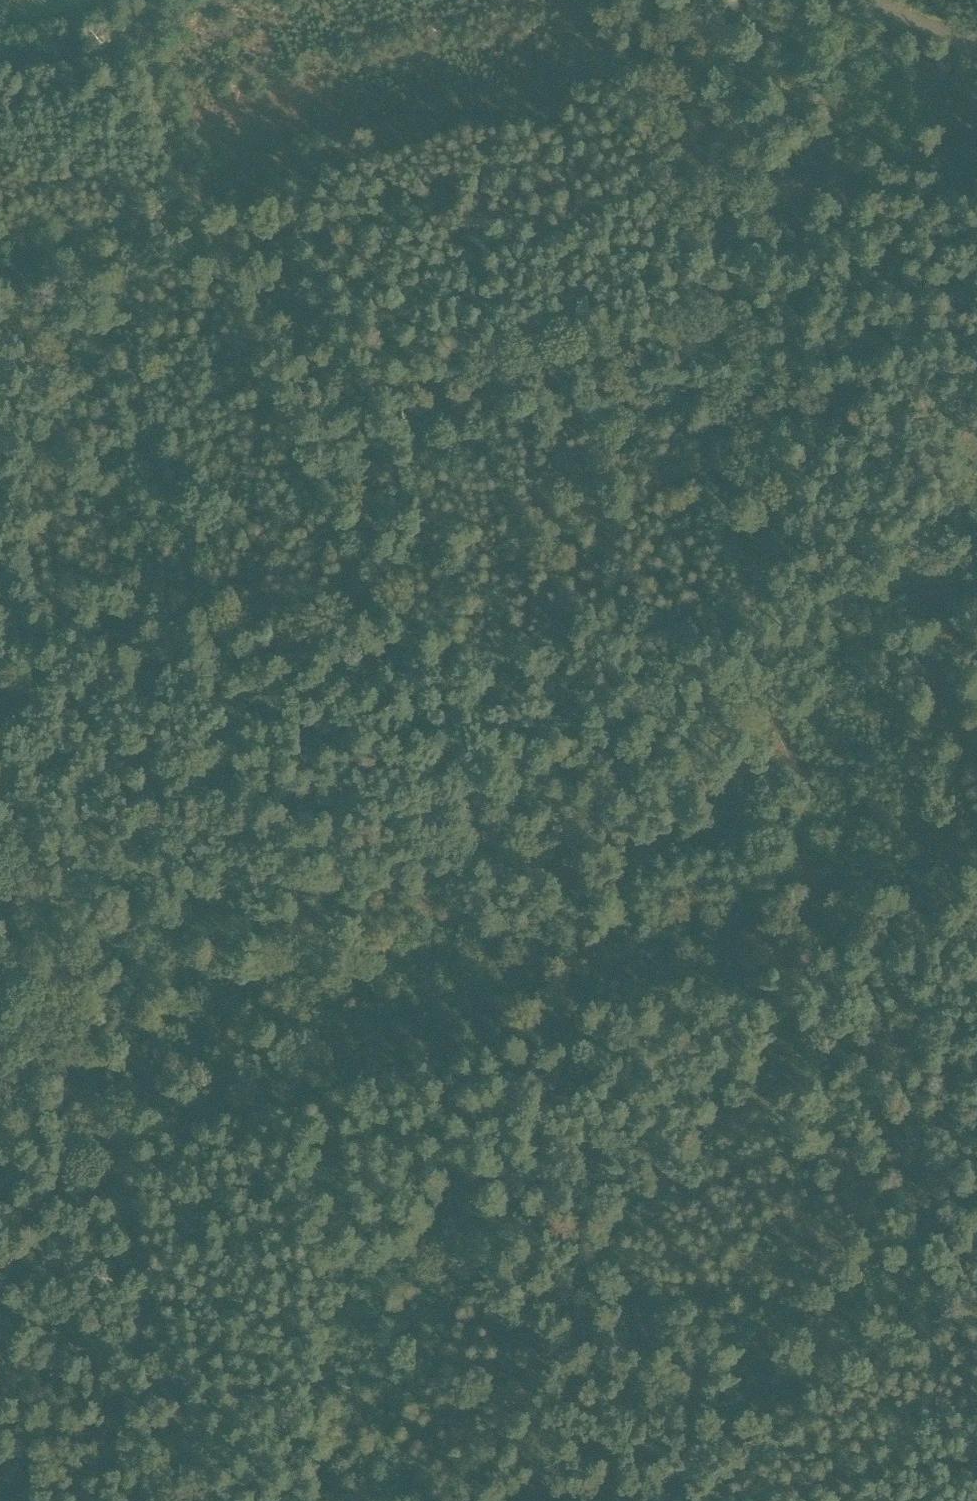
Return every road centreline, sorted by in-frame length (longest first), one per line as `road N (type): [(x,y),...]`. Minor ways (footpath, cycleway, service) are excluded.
road 1 (track): [(976,888),(102,1130)]
road 2 (track): [(204,1500),(70,1017),(0,721)]
road 3 (unclassified): [(976,66),(841,0)]

